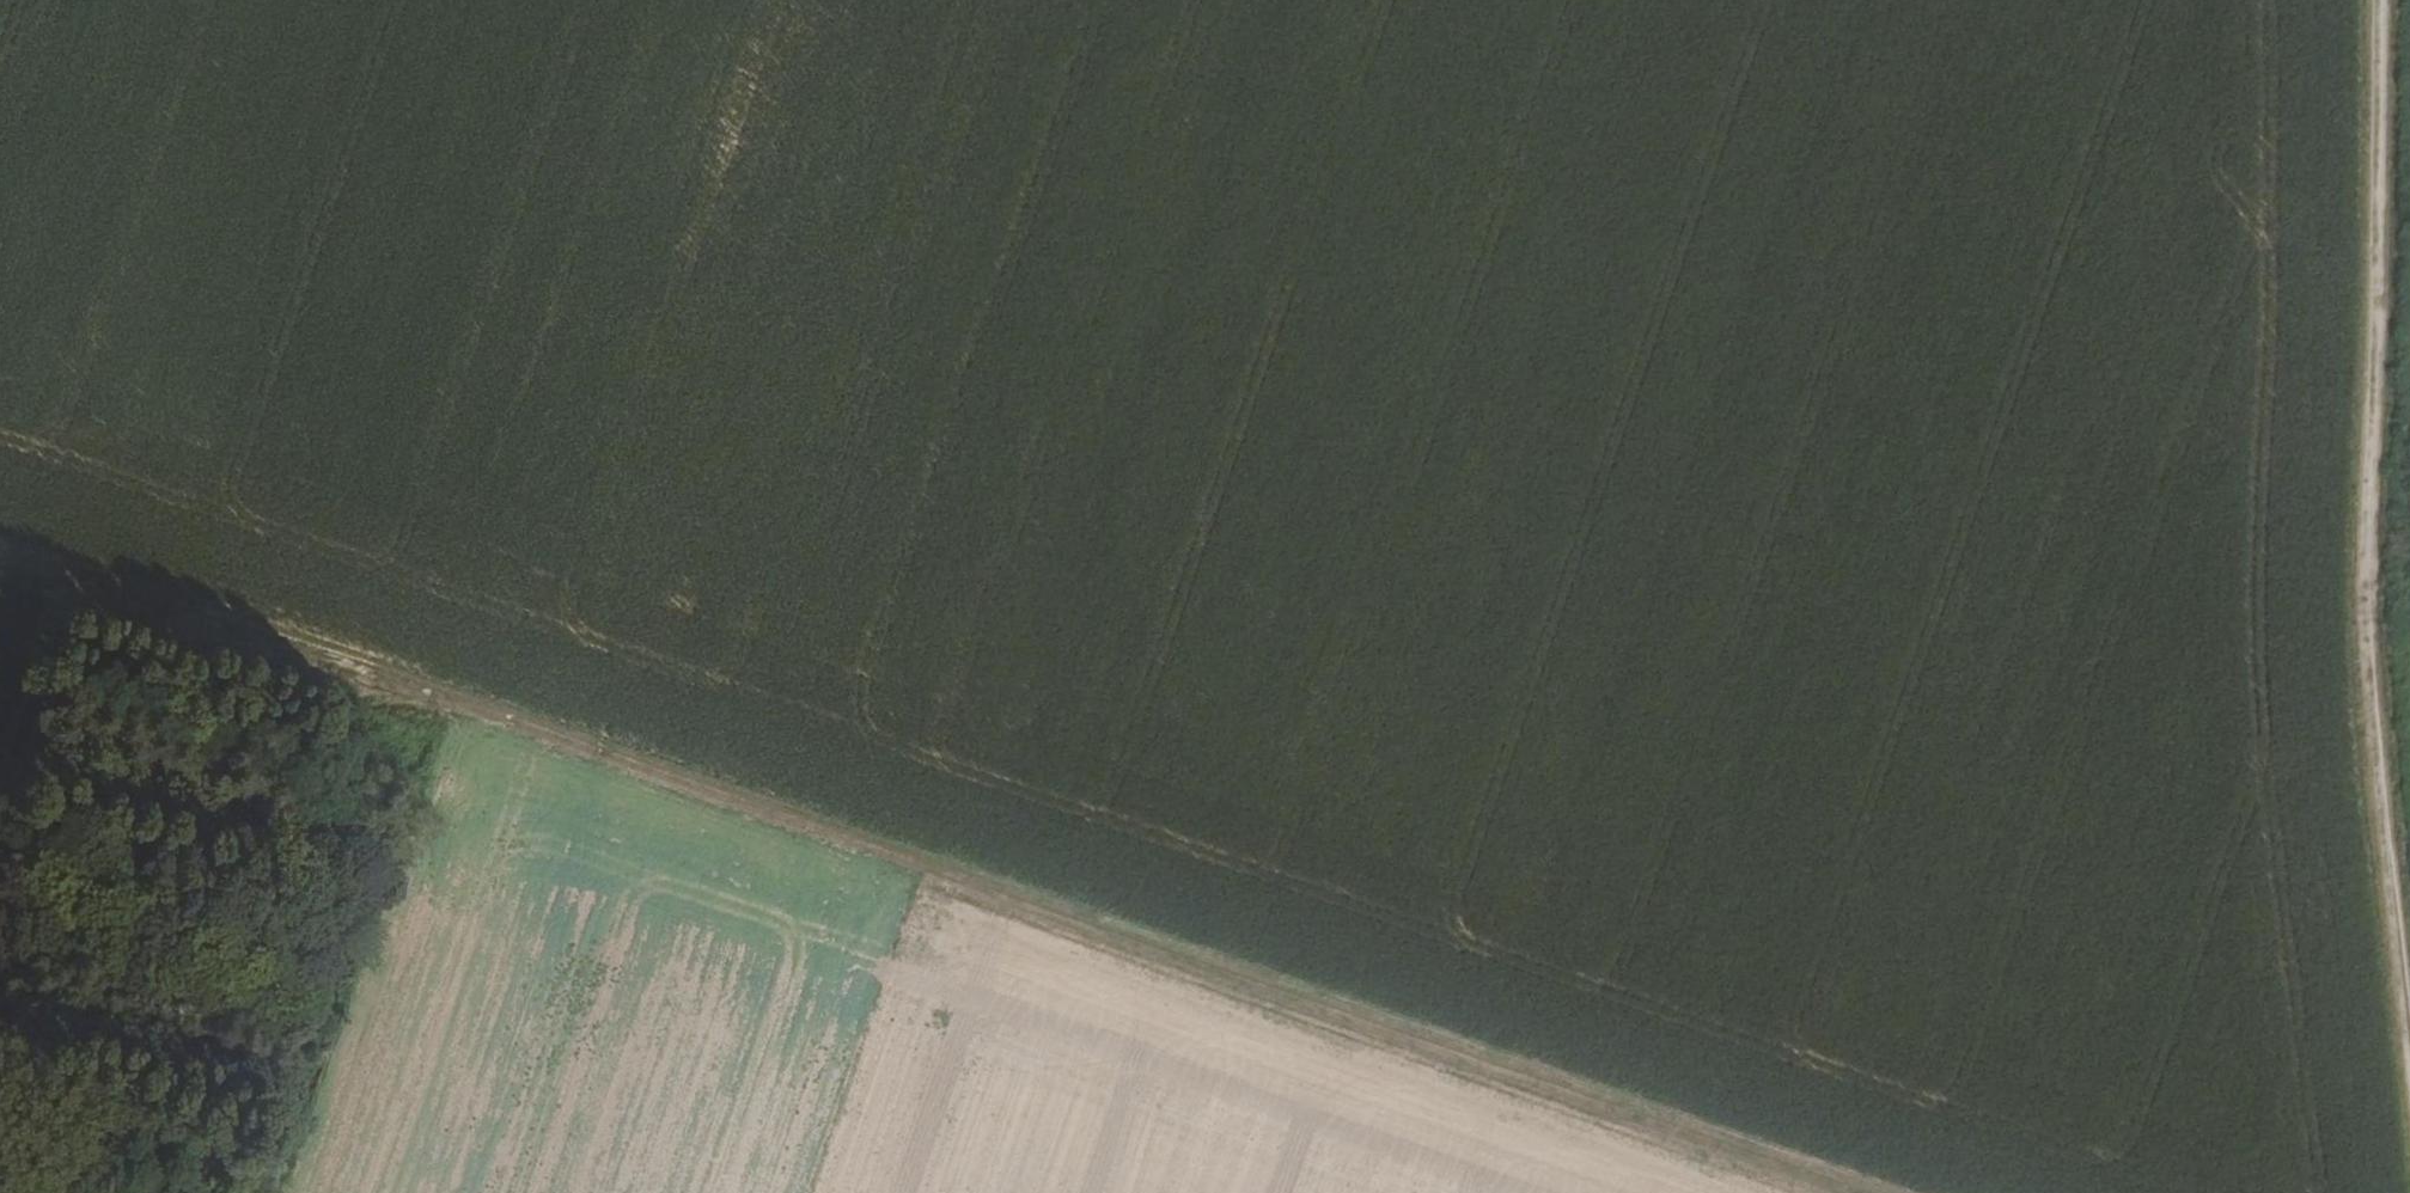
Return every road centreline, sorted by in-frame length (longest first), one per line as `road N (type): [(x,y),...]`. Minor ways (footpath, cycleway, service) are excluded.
road 1 (track): [(1849,1192),(0,552)]
road 2 (track): [(2409,998),(2379,661),(2385,0)]

